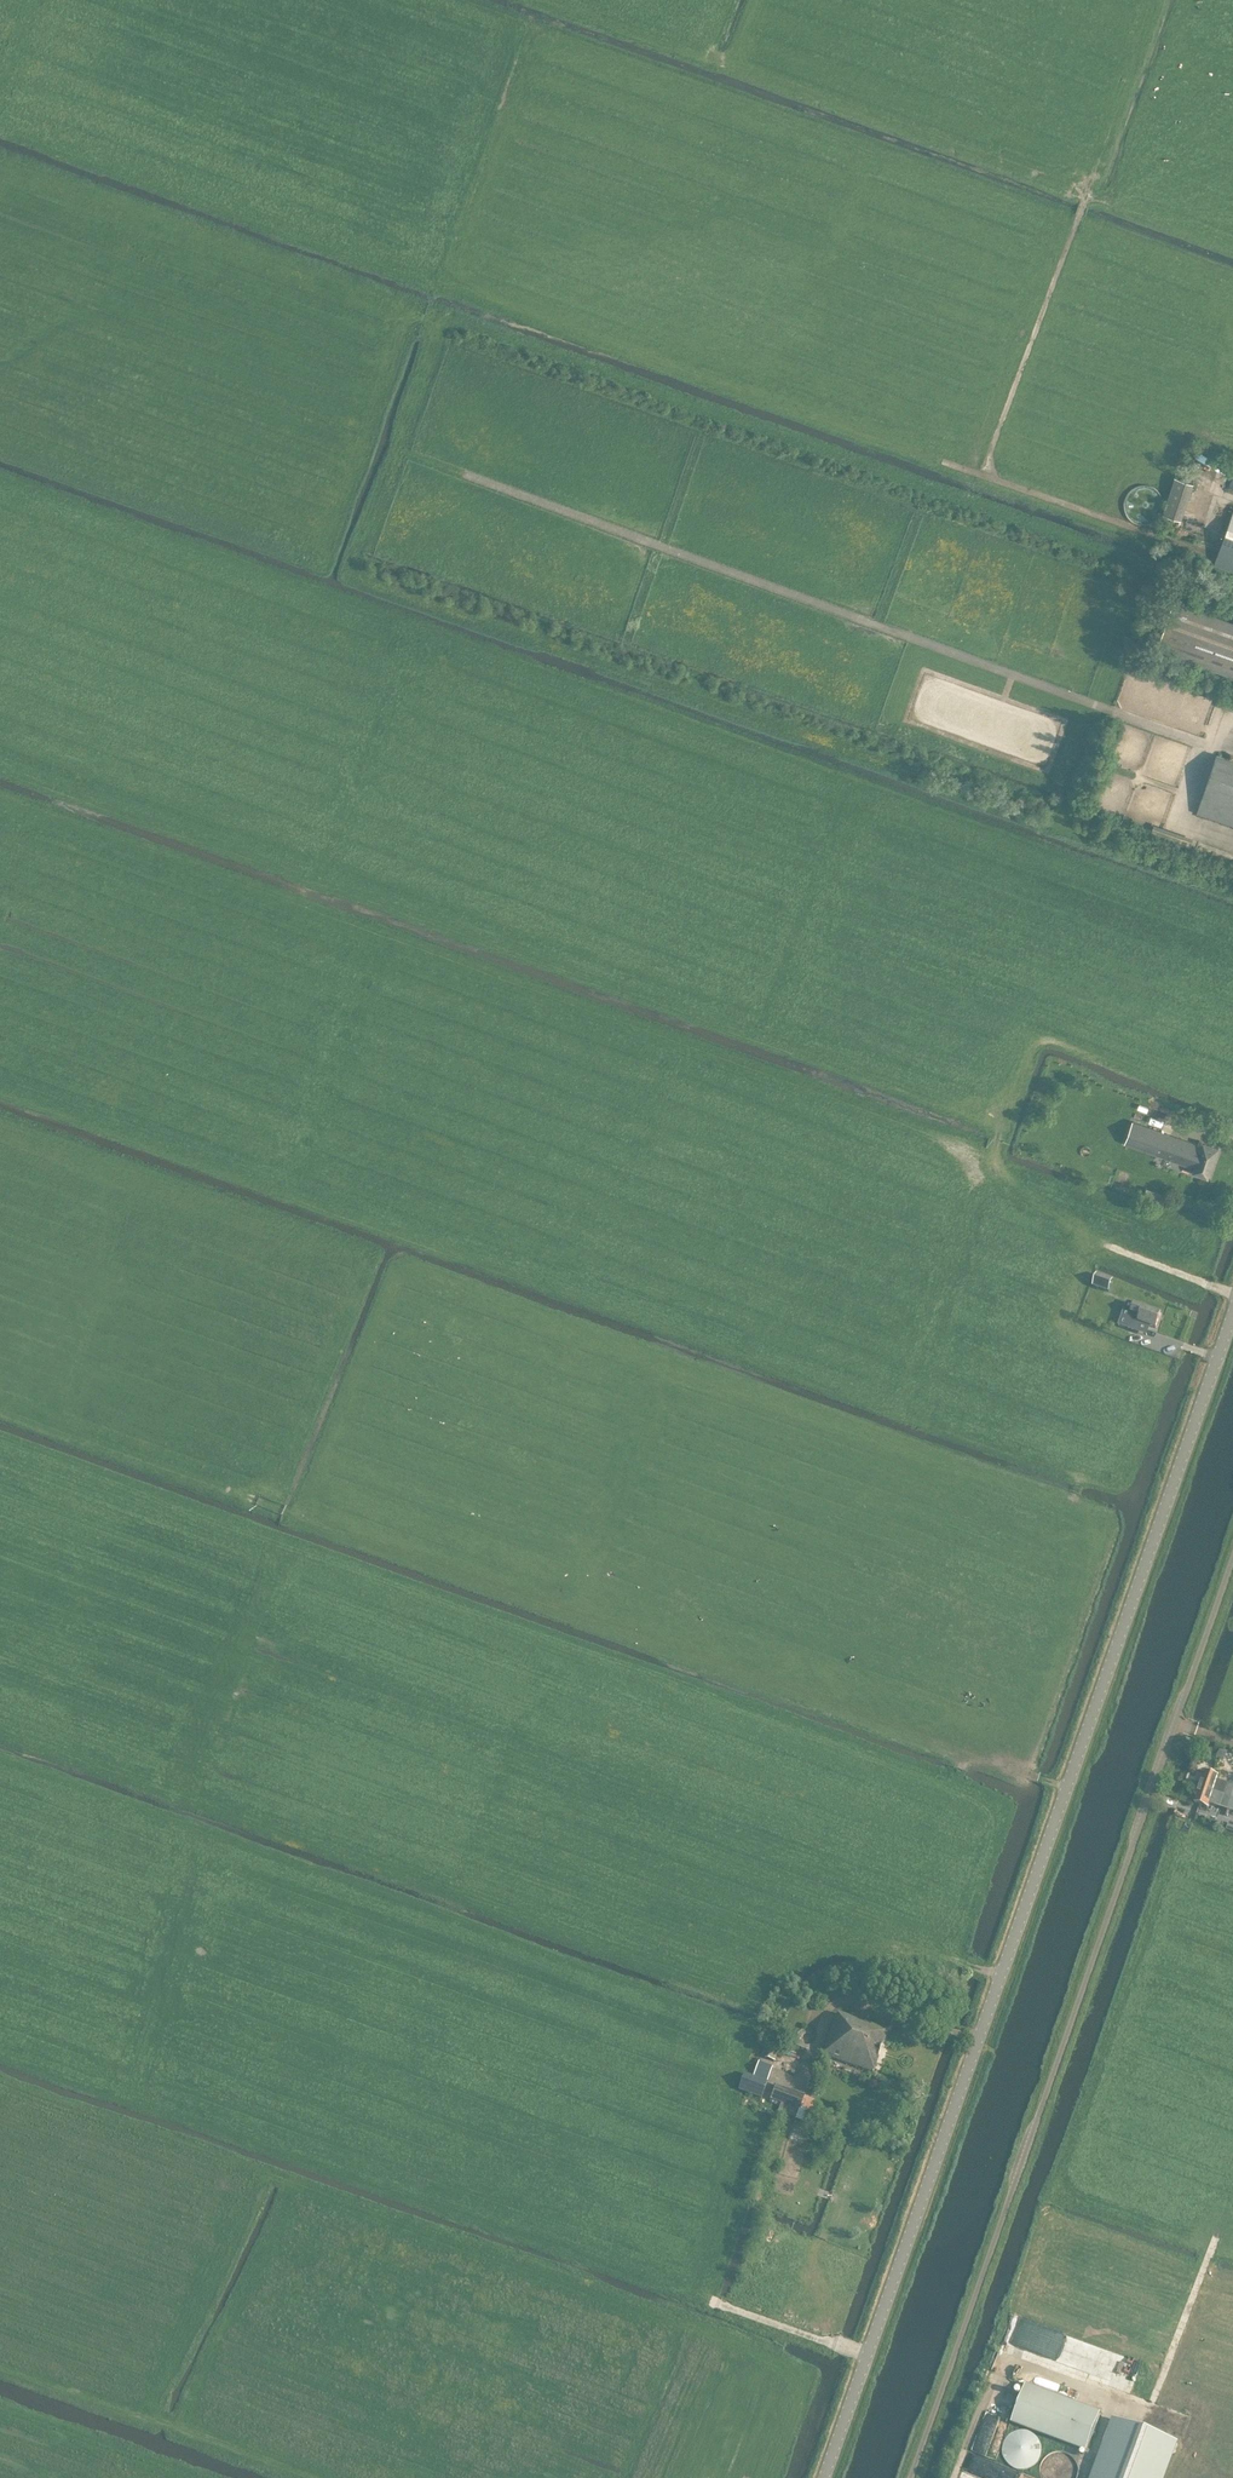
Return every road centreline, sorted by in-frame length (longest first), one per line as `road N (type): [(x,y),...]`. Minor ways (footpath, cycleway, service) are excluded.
road 1 (tertiary): [(824,2477),(1232,1310)]
road 2 (unclassified): [(913,2477),(1232,1555)]
road 3 (track): [(546,962),(997,1118),(991,1164),(1037,1200),(1103,1242),(1232,1291)]
road 4 (track): [(313,2477),(0,2368)]
road 5 (track): [(868,2354),(716,2302)]

